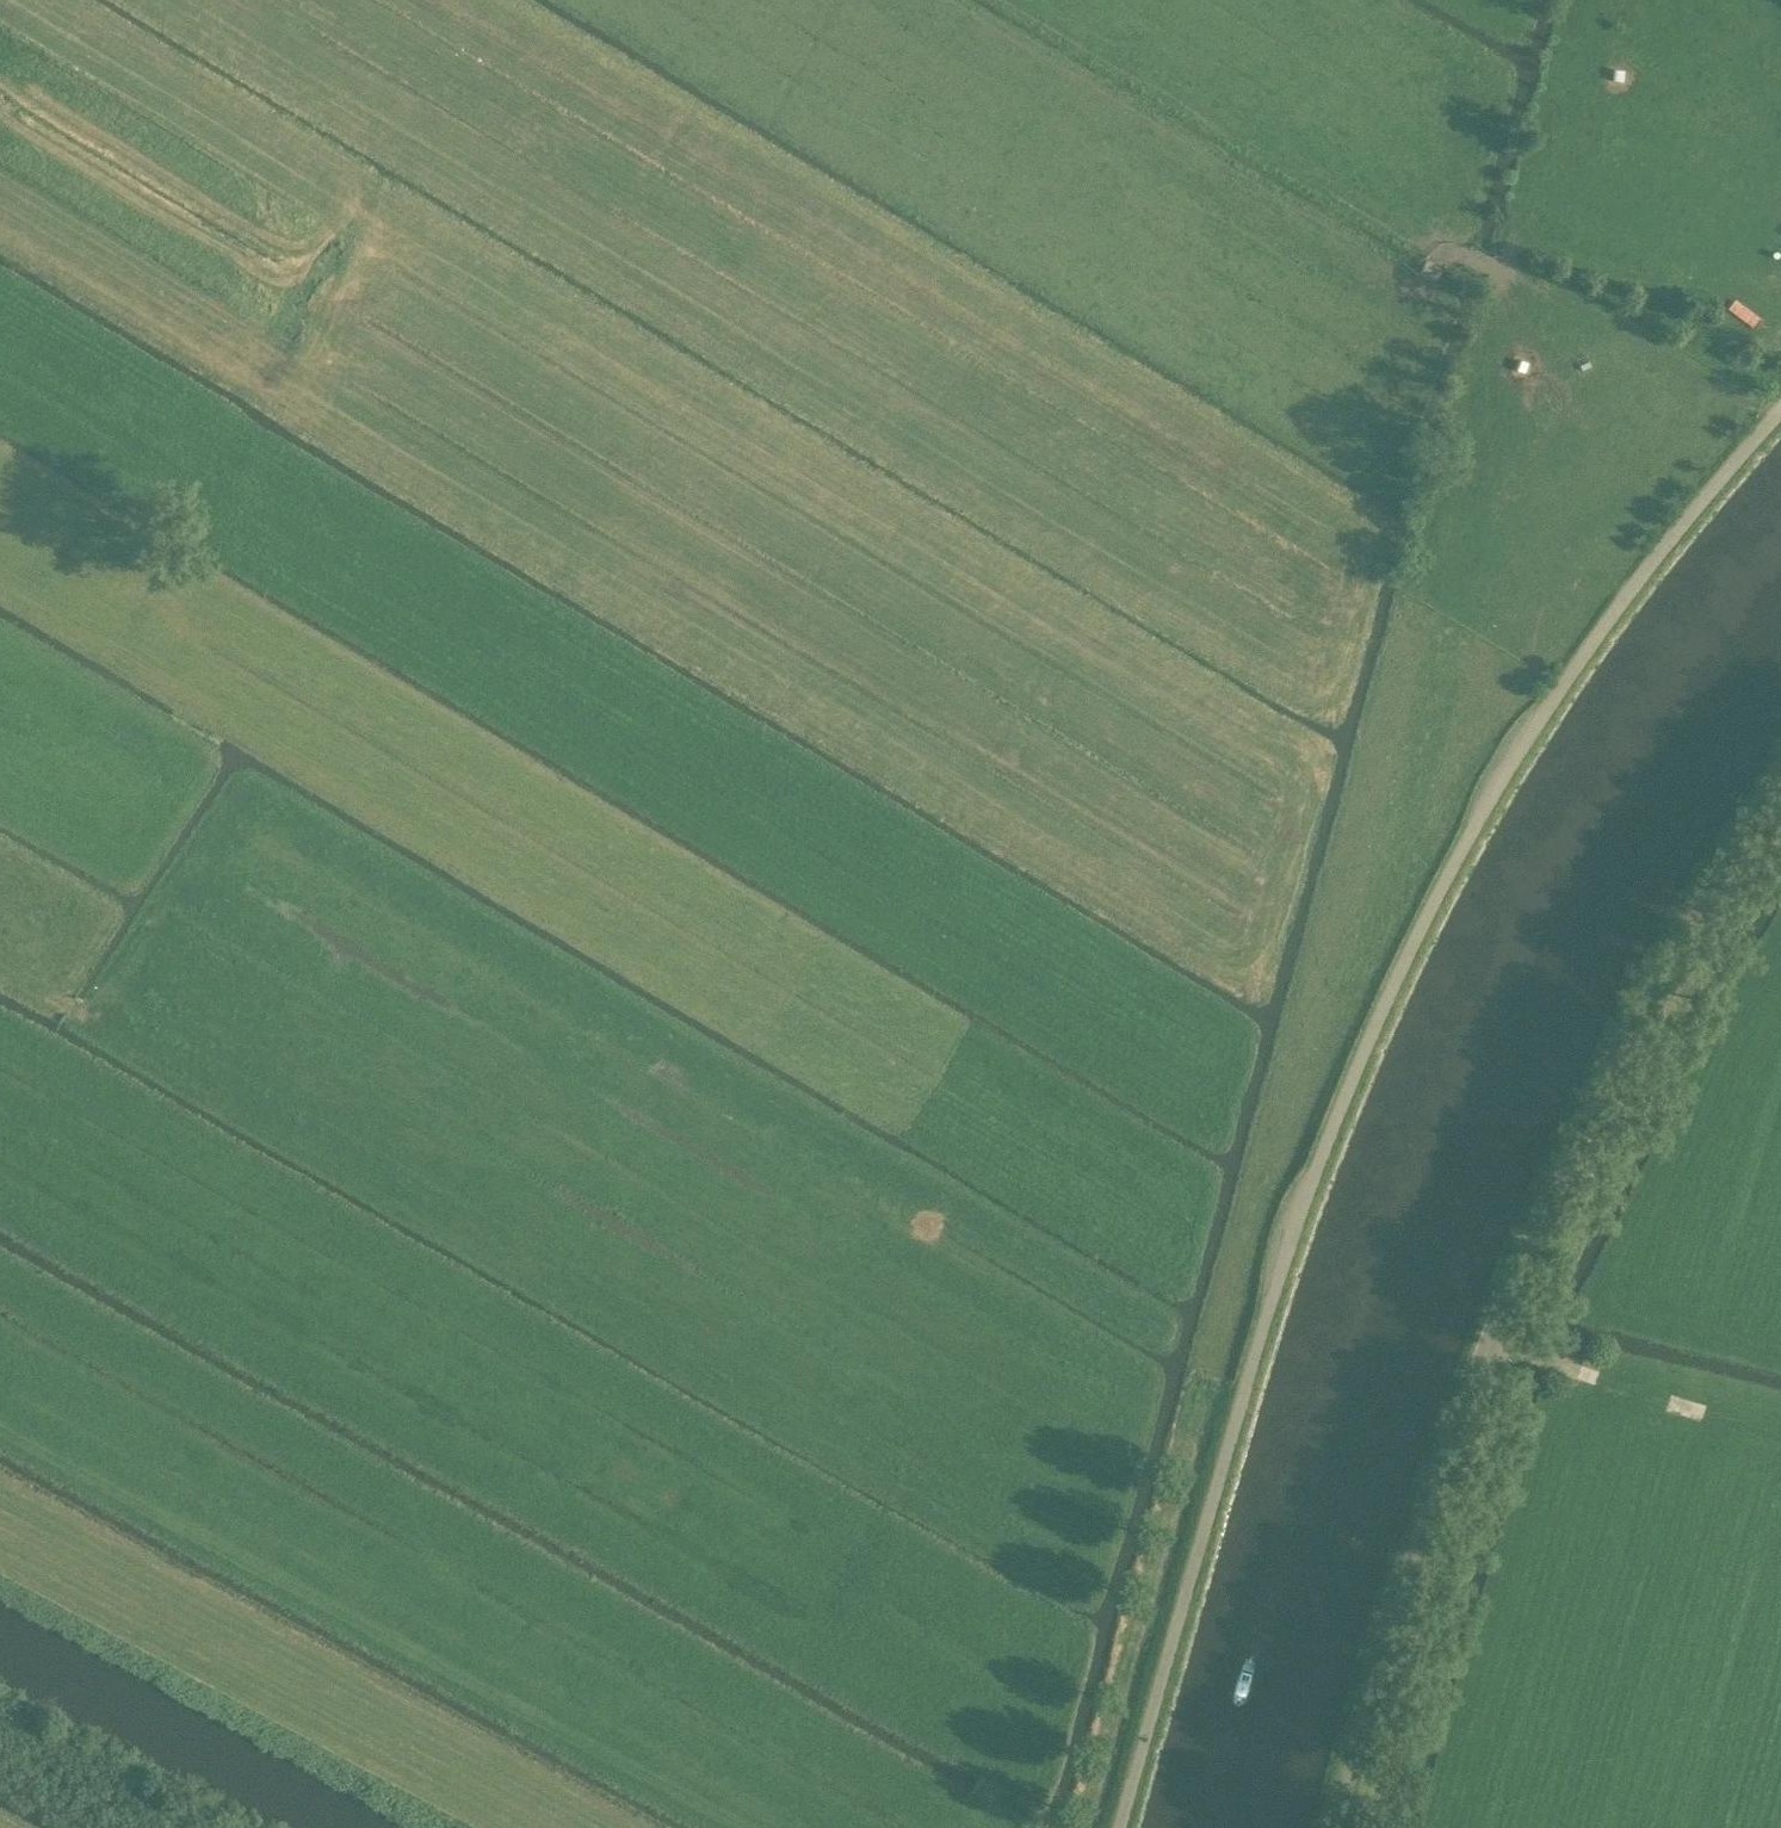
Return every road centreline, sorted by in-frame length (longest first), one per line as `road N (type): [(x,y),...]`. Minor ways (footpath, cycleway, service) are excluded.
road 1 (unclassified): [(1332,1827),(1434,1495),(1575,1139),(1742,826),(1780,776)]
road 2 (track): [(1780,408),(1737,399),(1465,254),(1443,254),(1424,282)]

